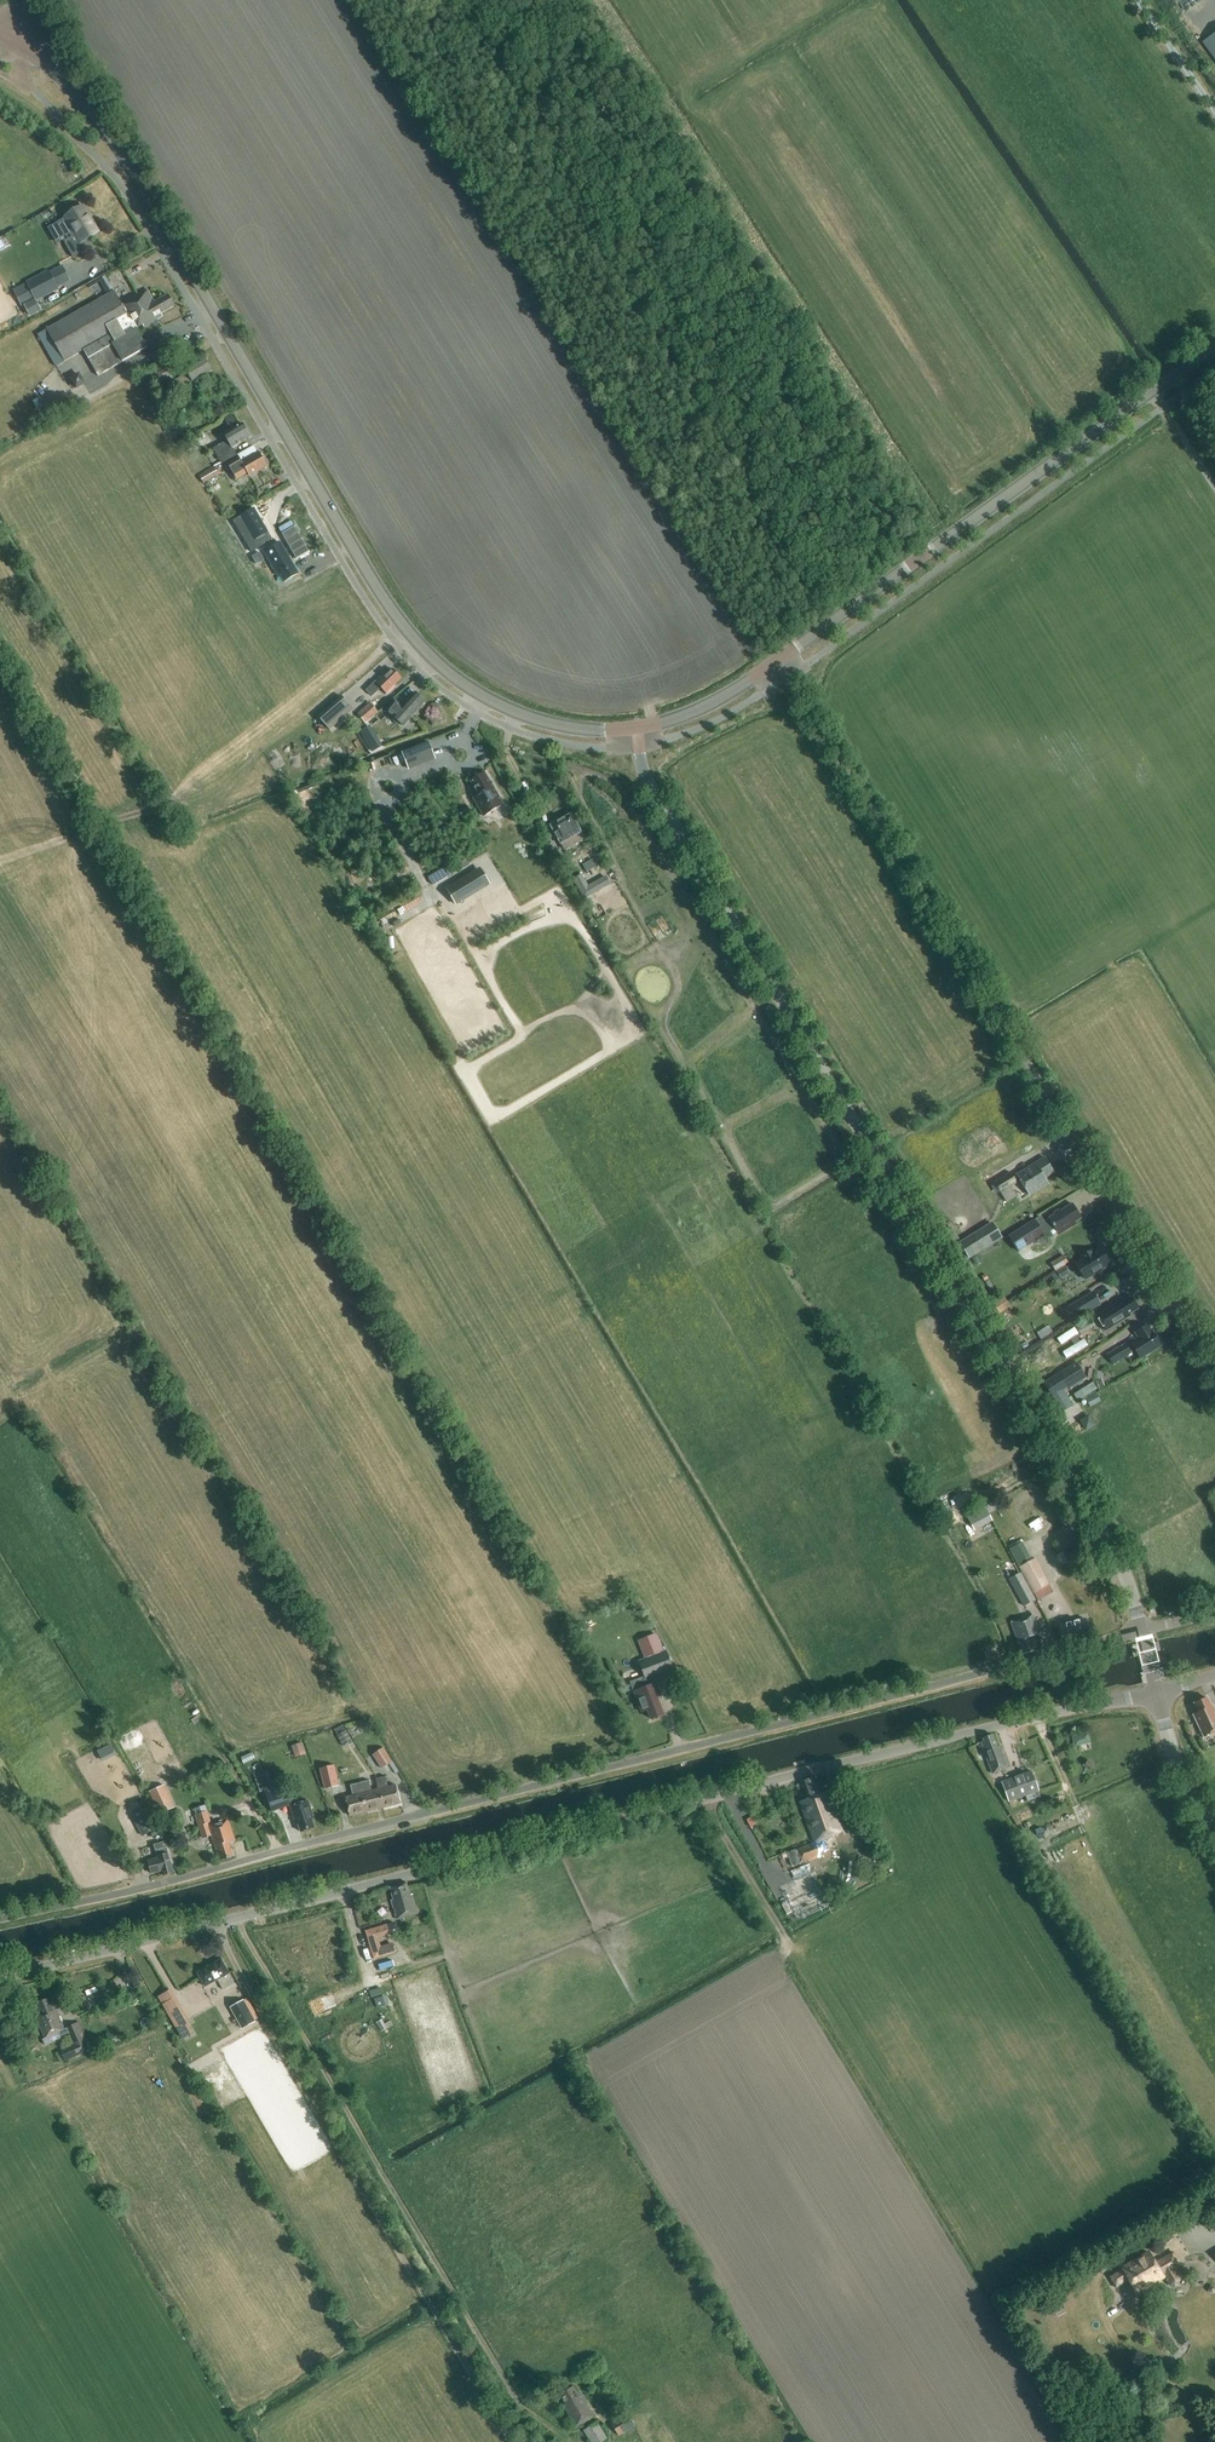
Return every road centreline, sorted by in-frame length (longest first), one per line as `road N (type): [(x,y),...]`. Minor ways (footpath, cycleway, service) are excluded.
road 1 (unclassified): [(0,1979),(1156,1692)]
road 2 (unclassified): [(0,1920),(1140,1630)]
road 3 (tertiary): [(1140,1630),(1105,1535),(648,780),(637,727)]
road 4 (tertiary): [(637,727),(575,728),(509,711),(450,676),(418,645),(125,159),(68,85),(8,40)]
road 5 (unclassified): [(1214,1367),(777,663)]
road 6 (tertiary): [(777,663),(1214,346)]
road 7 (track): [(404,627),(352,677),(204,783),(0,862)]
road 8 (tertiary): [(1214,1837),(1174,1756),(1156,1692)]
road 9 (tertiary): [(637,727),(710,704),(777,663)]
road 10 (track): [(1214,110),(1138,0)]

